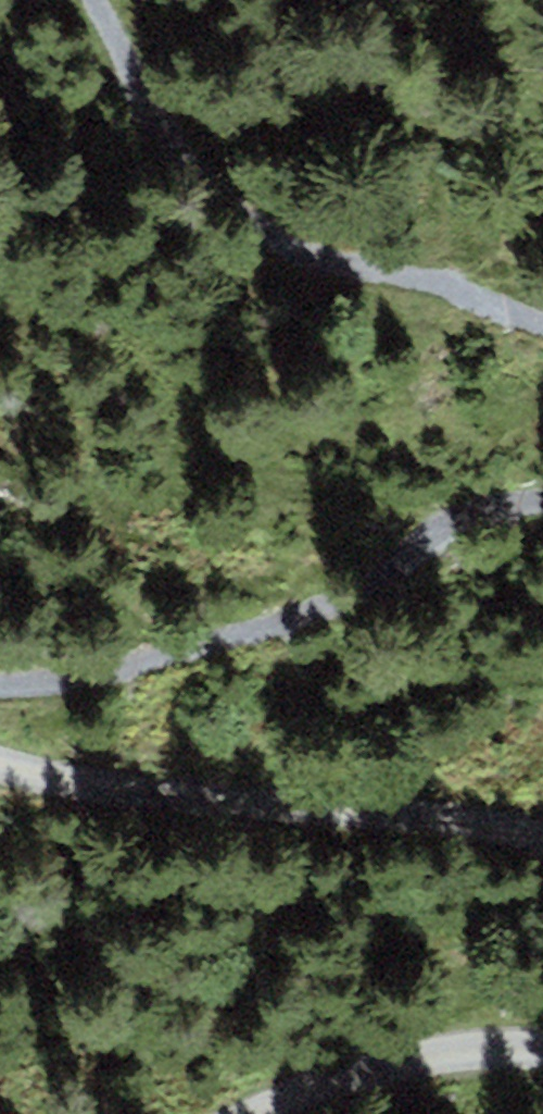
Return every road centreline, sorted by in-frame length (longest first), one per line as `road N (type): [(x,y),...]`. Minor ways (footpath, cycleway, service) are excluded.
road 1 (track): [(0,693),(93,683),(542,501)]
road 2 (track): [(542,322),(286,234),(96,0)]
road 3 (unclassified): [(0,766),(131,794),(542,839)]
road 4 (unclassified): [(542,1051),(493,1049),(347,1064),(239,1113)]

